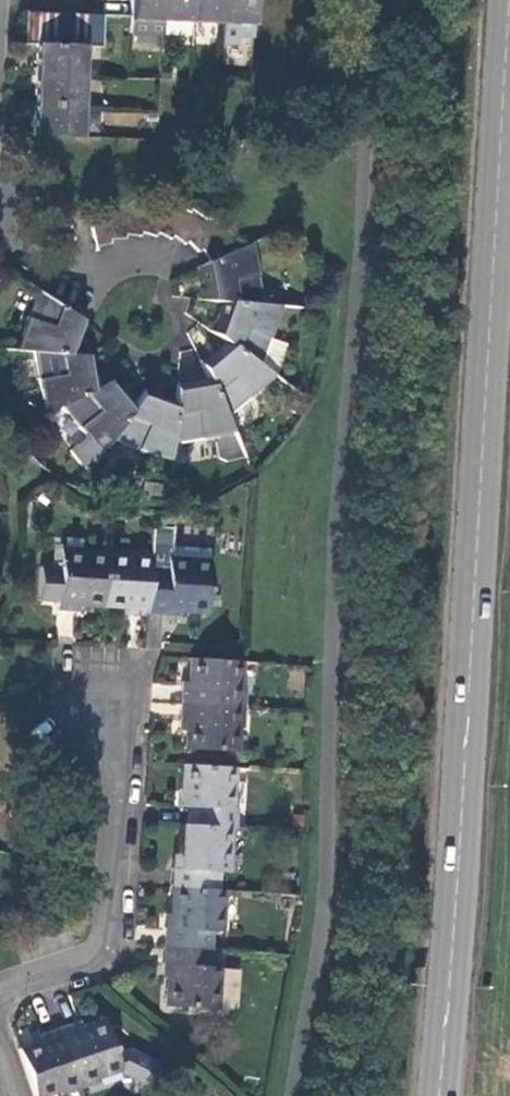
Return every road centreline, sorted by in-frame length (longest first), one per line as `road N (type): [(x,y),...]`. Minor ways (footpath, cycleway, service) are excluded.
road 1 (primary): [(509,0),(439,1095)]
road 2 (unclassified): [(0,994),(98,954),(109,930),(122,751),(97,704)]
road 3 (residential): [(0,231),(48,272),(155,256)]

